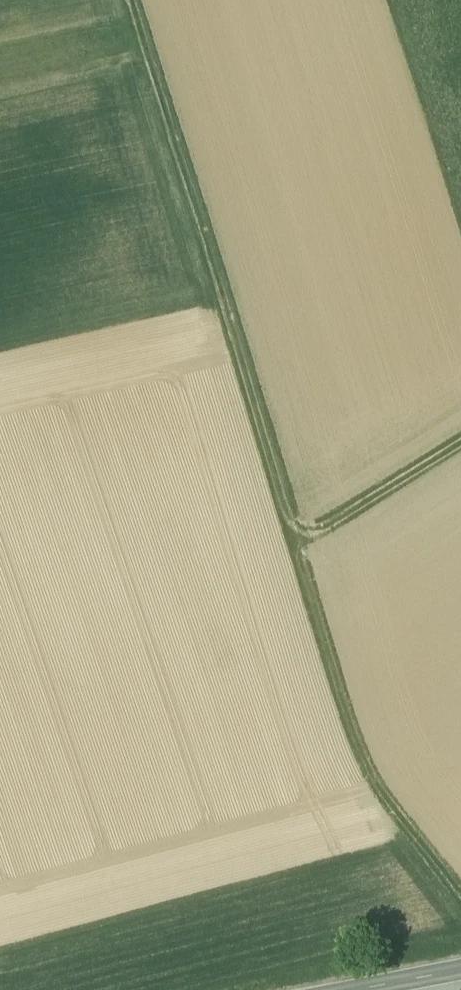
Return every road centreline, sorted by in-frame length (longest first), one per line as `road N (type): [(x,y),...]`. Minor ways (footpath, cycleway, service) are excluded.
road 1 (track): [(130,0),(370,772),(460,891)]
road 2 (track): [(299,542),(460,442)]

